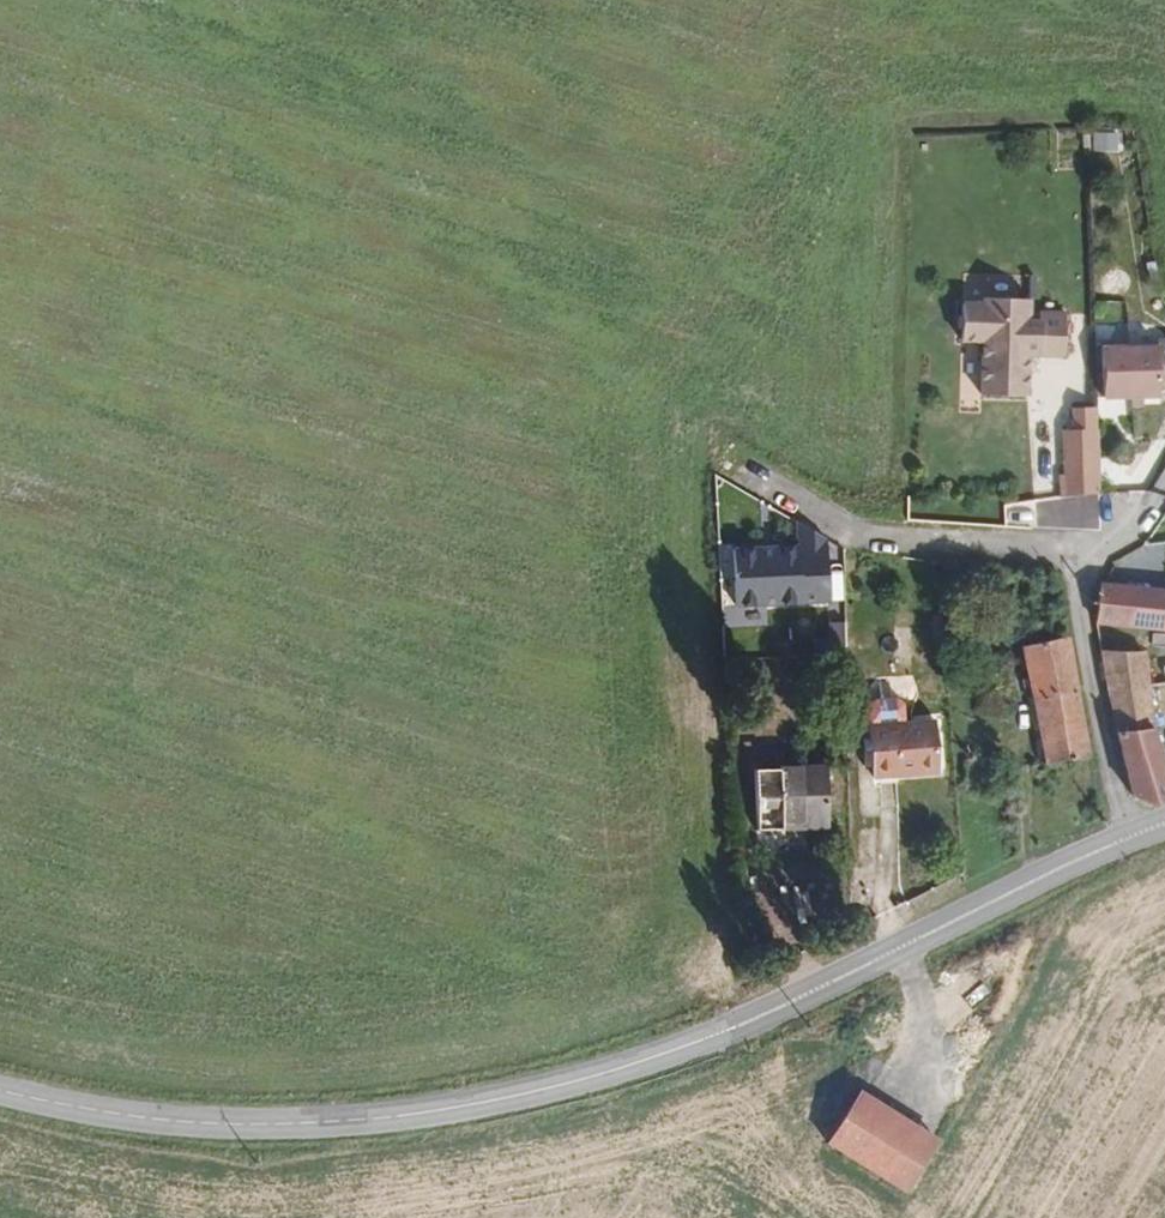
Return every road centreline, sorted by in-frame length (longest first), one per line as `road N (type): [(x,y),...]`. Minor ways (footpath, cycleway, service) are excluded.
road 1 (secondary): [(0,1090),(151,1121),(311,1128),(426,1116),(578,1084),(730,1033),(1133,837)]
road 2 (residential): [(1133,837),(1082,627),(1084,548),(1154,506)]

